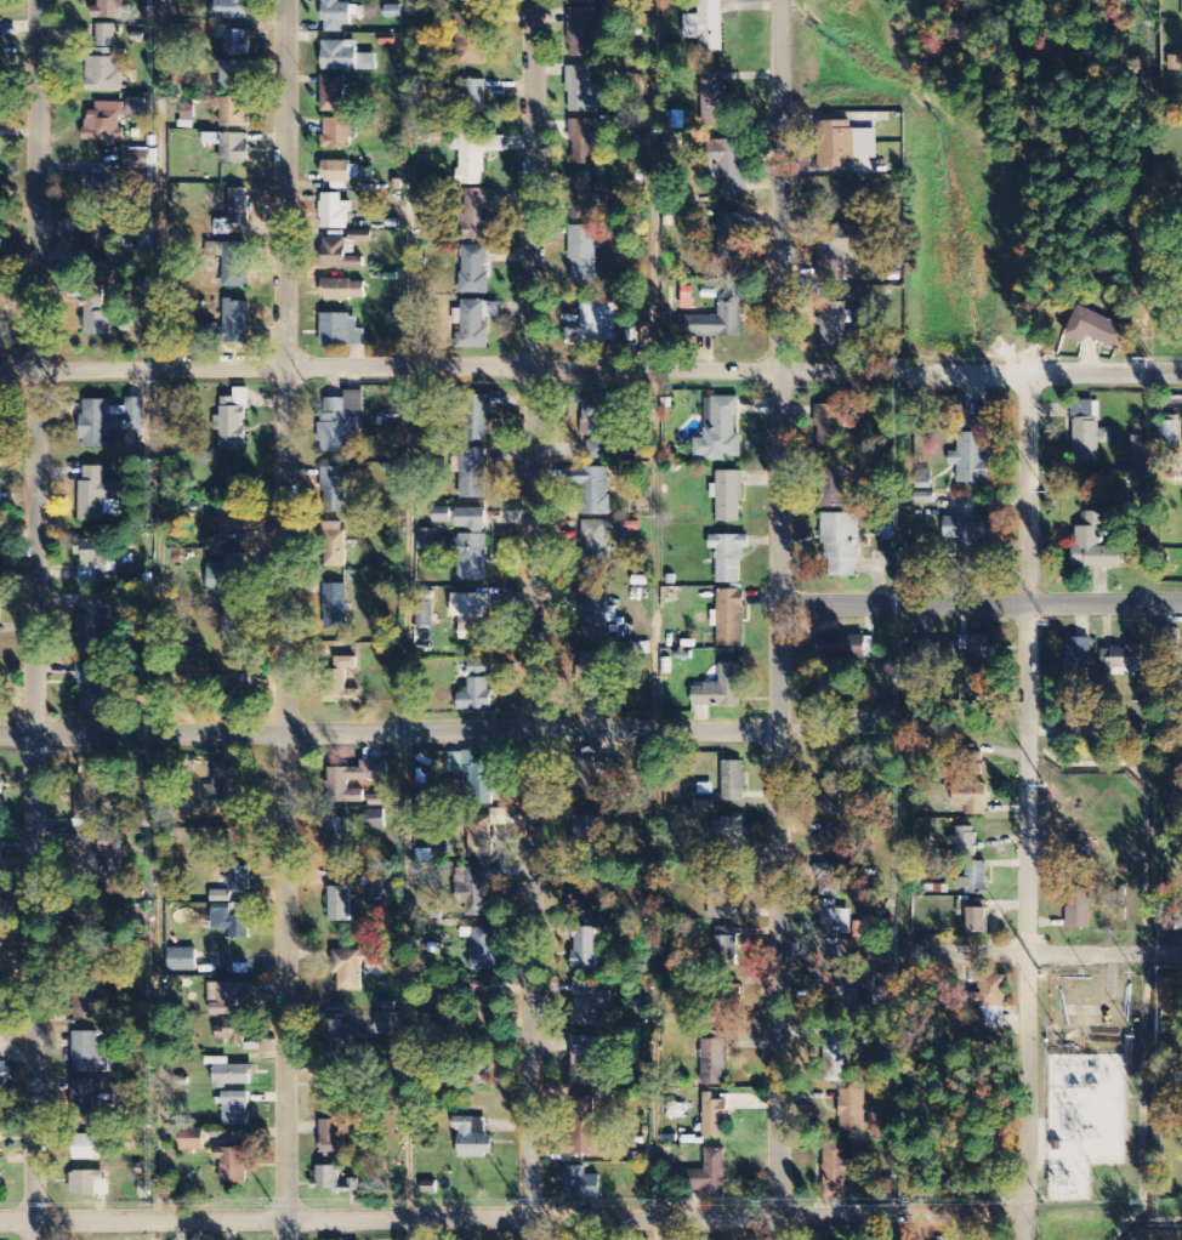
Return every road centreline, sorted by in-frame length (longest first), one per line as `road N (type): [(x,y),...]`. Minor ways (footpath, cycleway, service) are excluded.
road 1 (residential): [(775,1239),(781,0)]
road 2 (residential): [(35,1239),(37,0)]
road 3 (residential): [(533,1239),(533,0)]
road 4 (residential): [(285,1239),(285,0)]
road 5 (residential): [(1181,372),(0,367)]
road 6 (residential): [(1025,1212),(0,1217)]
road 7 (residential): [(1025,1239),(1024,602),(1039,371)]
road 8 (residential): [(778,727),(0,736)]
road 9 (residential): [(1181,958),(777,956)]
road 10 (residential): [(1181,603),(778,601)]

